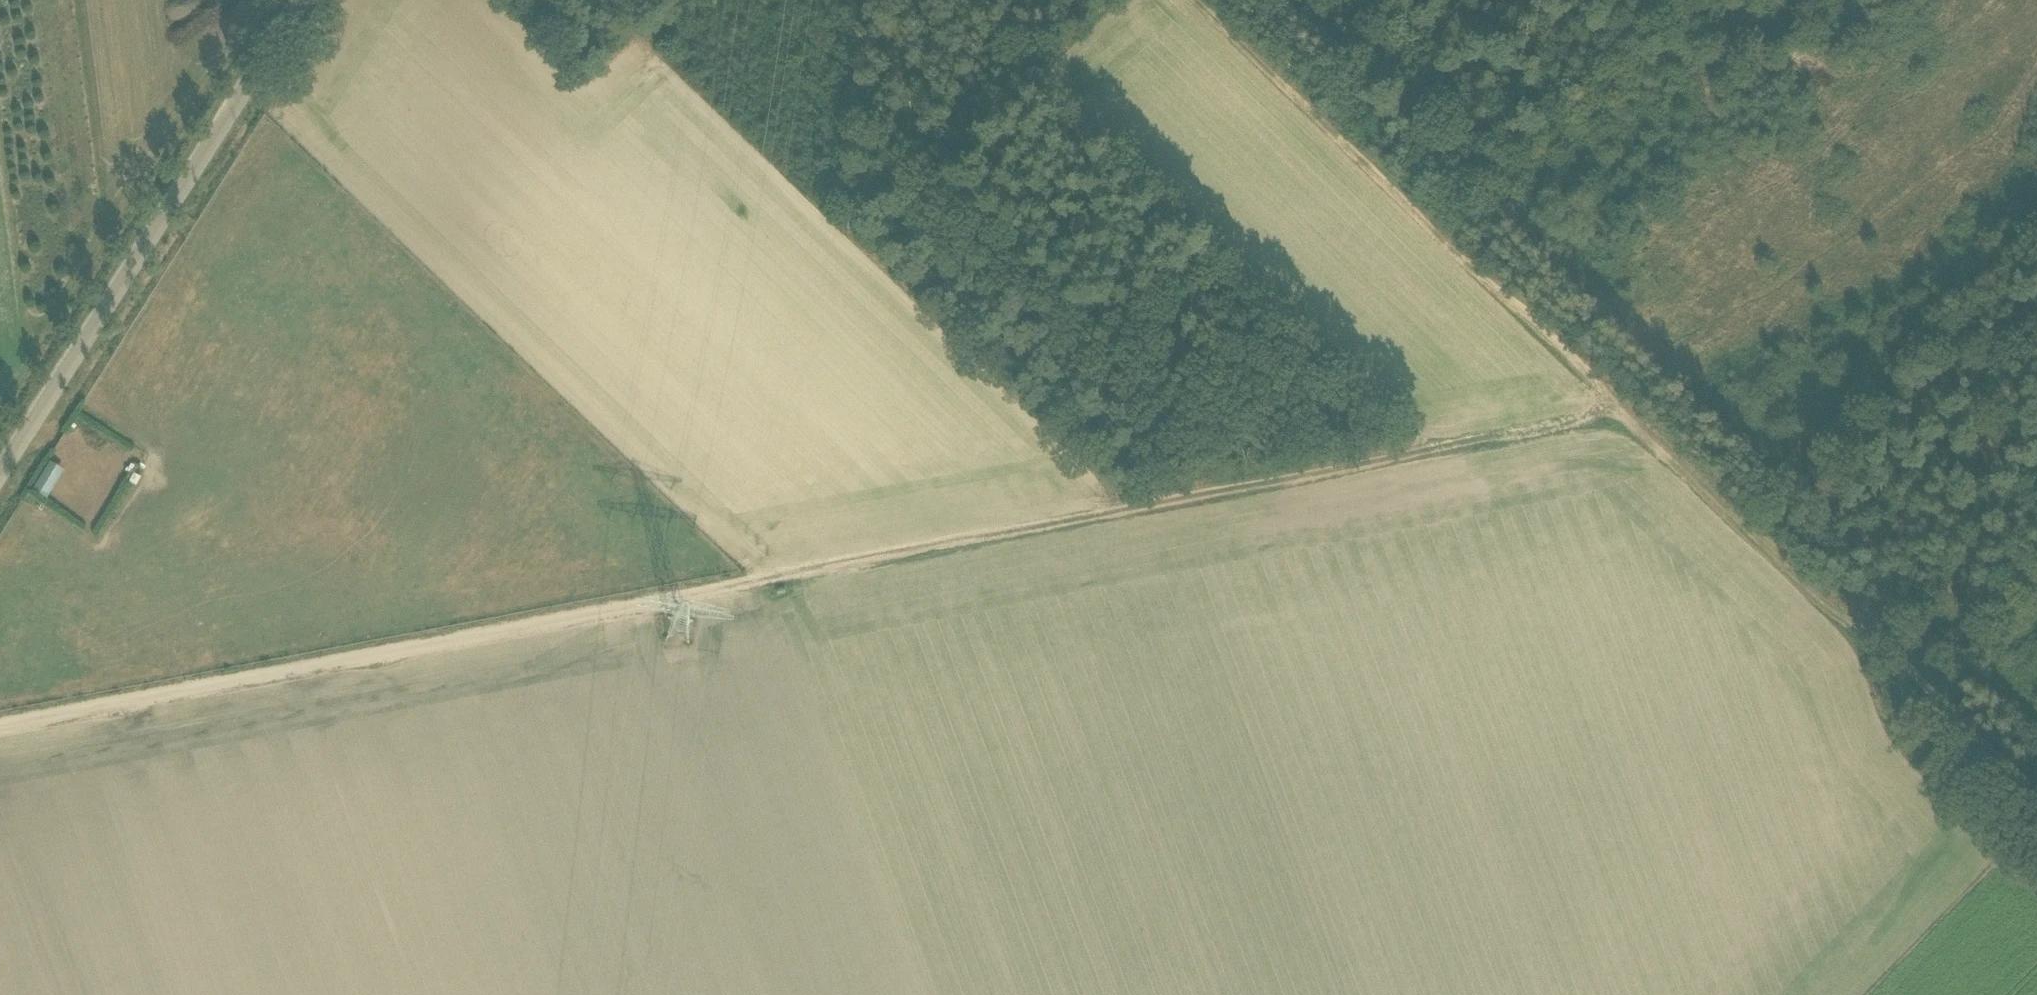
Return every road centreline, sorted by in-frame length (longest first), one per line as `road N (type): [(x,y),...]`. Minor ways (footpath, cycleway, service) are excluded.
road 1 (track): [(1620,417),(0,730)]
road 2 (track): [(2036,826),(1196,0)]
road 3 (unclassified): [(0,477),(303,0)]

